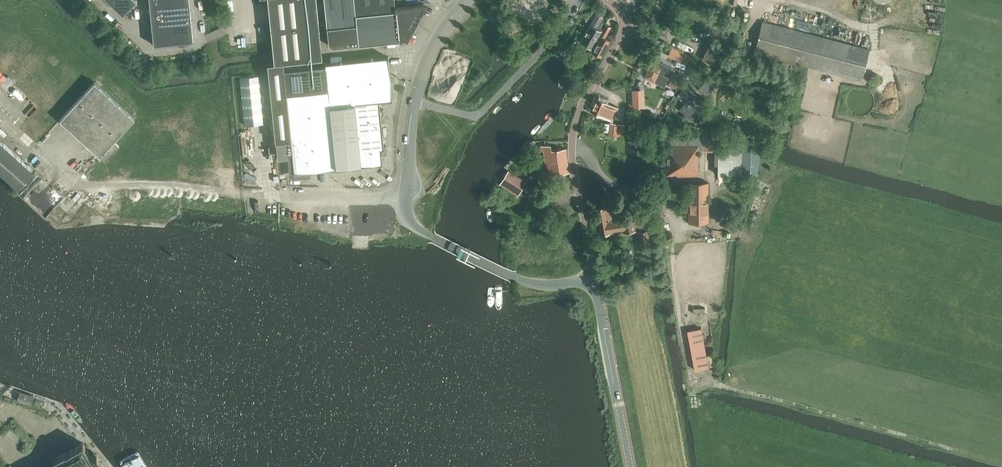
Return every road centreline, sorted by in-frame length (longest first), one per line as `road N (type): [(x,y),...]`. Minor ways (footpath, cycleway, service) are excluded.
road 1 (unclassified): [(406,196),(415,228),(521,279),(588,283)]
road 2 (residential): [(577,0),(556,37),(482,112),(415,103)]
road 3 (unclassified): [(631,466),(600,303),(588,283)]
road 4 (unclassified): [(406,196),(286,199)]

